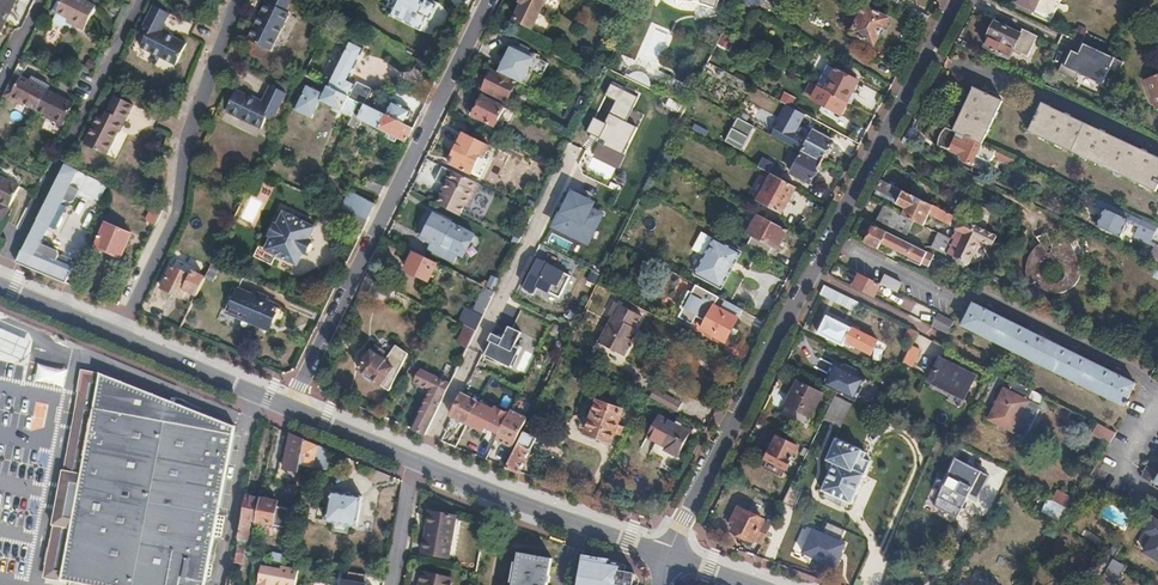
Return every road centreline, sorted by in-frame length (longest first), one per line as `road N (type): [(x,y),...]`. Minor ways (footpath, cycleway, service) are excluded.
road 1 (residential): [(963,0),(667,554)]
road 2 (residential): [(291,408),(490,0)]
road 3 (residential): [(121,337),(177,214),(188,129),(236,0)]
road 4 (residential): [(420,461),(576,153)]
road 5 (residential): [(0,275),(137,0)]
road 6 (tertiary): [(667,554),(420,461)]
road 7 (tertiary): [(291,408),(121,337)]
road 8 (tertiary): [(420,461),(291,408)]
road 9 (tertiary): [(121,337),(0,285)]
road 10 (residential): [(420,461),(394,584)]

